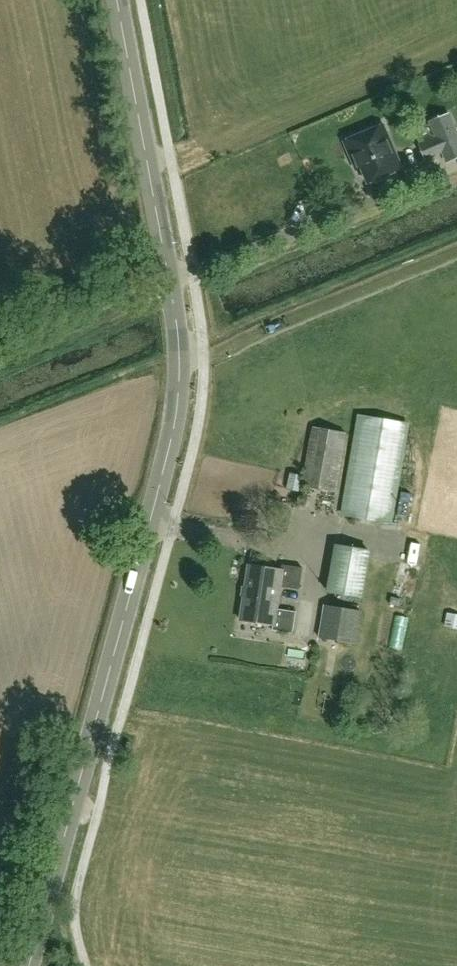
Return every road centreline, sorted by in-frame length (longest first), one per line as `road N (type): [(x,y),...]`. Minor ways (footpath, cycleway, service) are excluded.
road 1 (tertiary): [(170,285),(180,373),(172,439),(29,965)]
road 2 (tertiary): [(117,0),(170,285)]
road 3 (unclassified): [(170,285),(0,347)]

